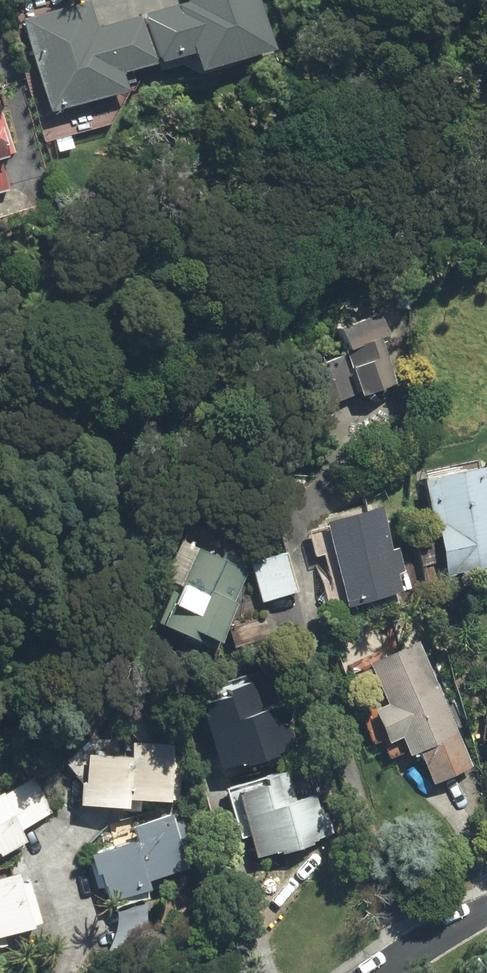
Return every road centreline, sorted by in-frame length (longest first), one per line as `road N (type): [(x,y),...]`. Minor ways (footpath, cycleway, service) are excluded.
road 1 (residential): [(380,972),(486,913)]

